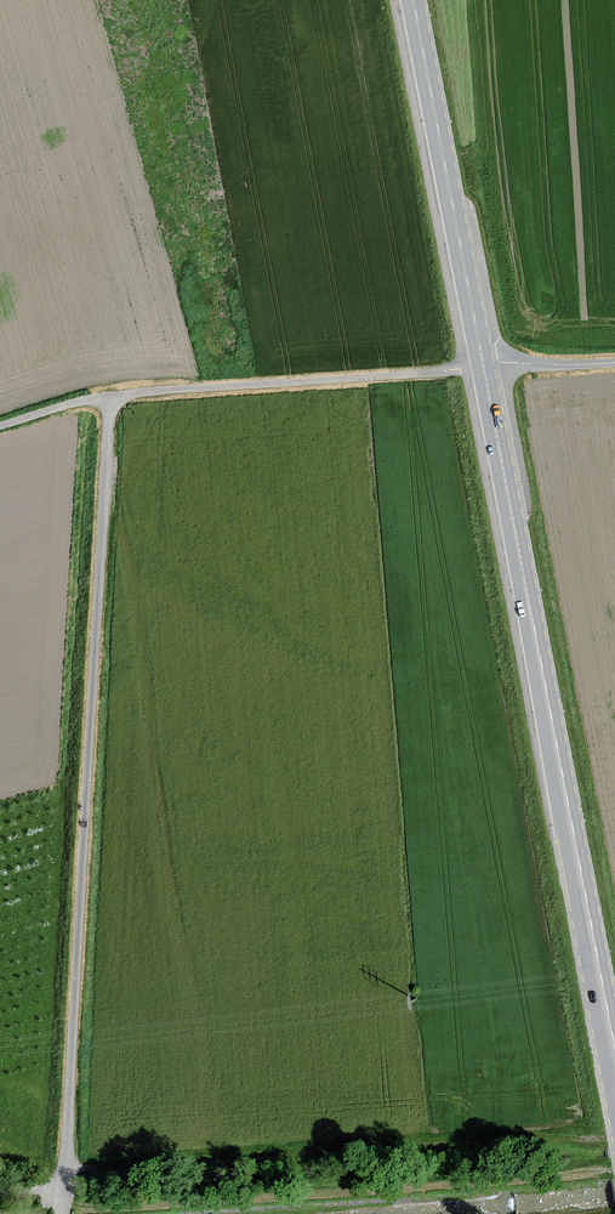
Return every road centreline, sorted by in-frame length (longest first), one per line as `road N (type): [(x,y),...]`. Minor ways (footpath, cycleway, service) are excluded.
road 1 (primary): [(484,363),(614,1052)]
road 2 (unclassified): [(111,396),(73,1025)]
road 3 (track): [(65,1205),(157,1207),(614,1170)]
road 4 (track): [(67,1169),(614,1142)]
road 5 (unclassified): [(484,363),(111,396)]
road 6 (primary): [(414,0),(484,363)]
road 7 (unclassified): [(65,1213),(73,1025)]
road 8 (unclassified): [(614,363),(484,363)]

